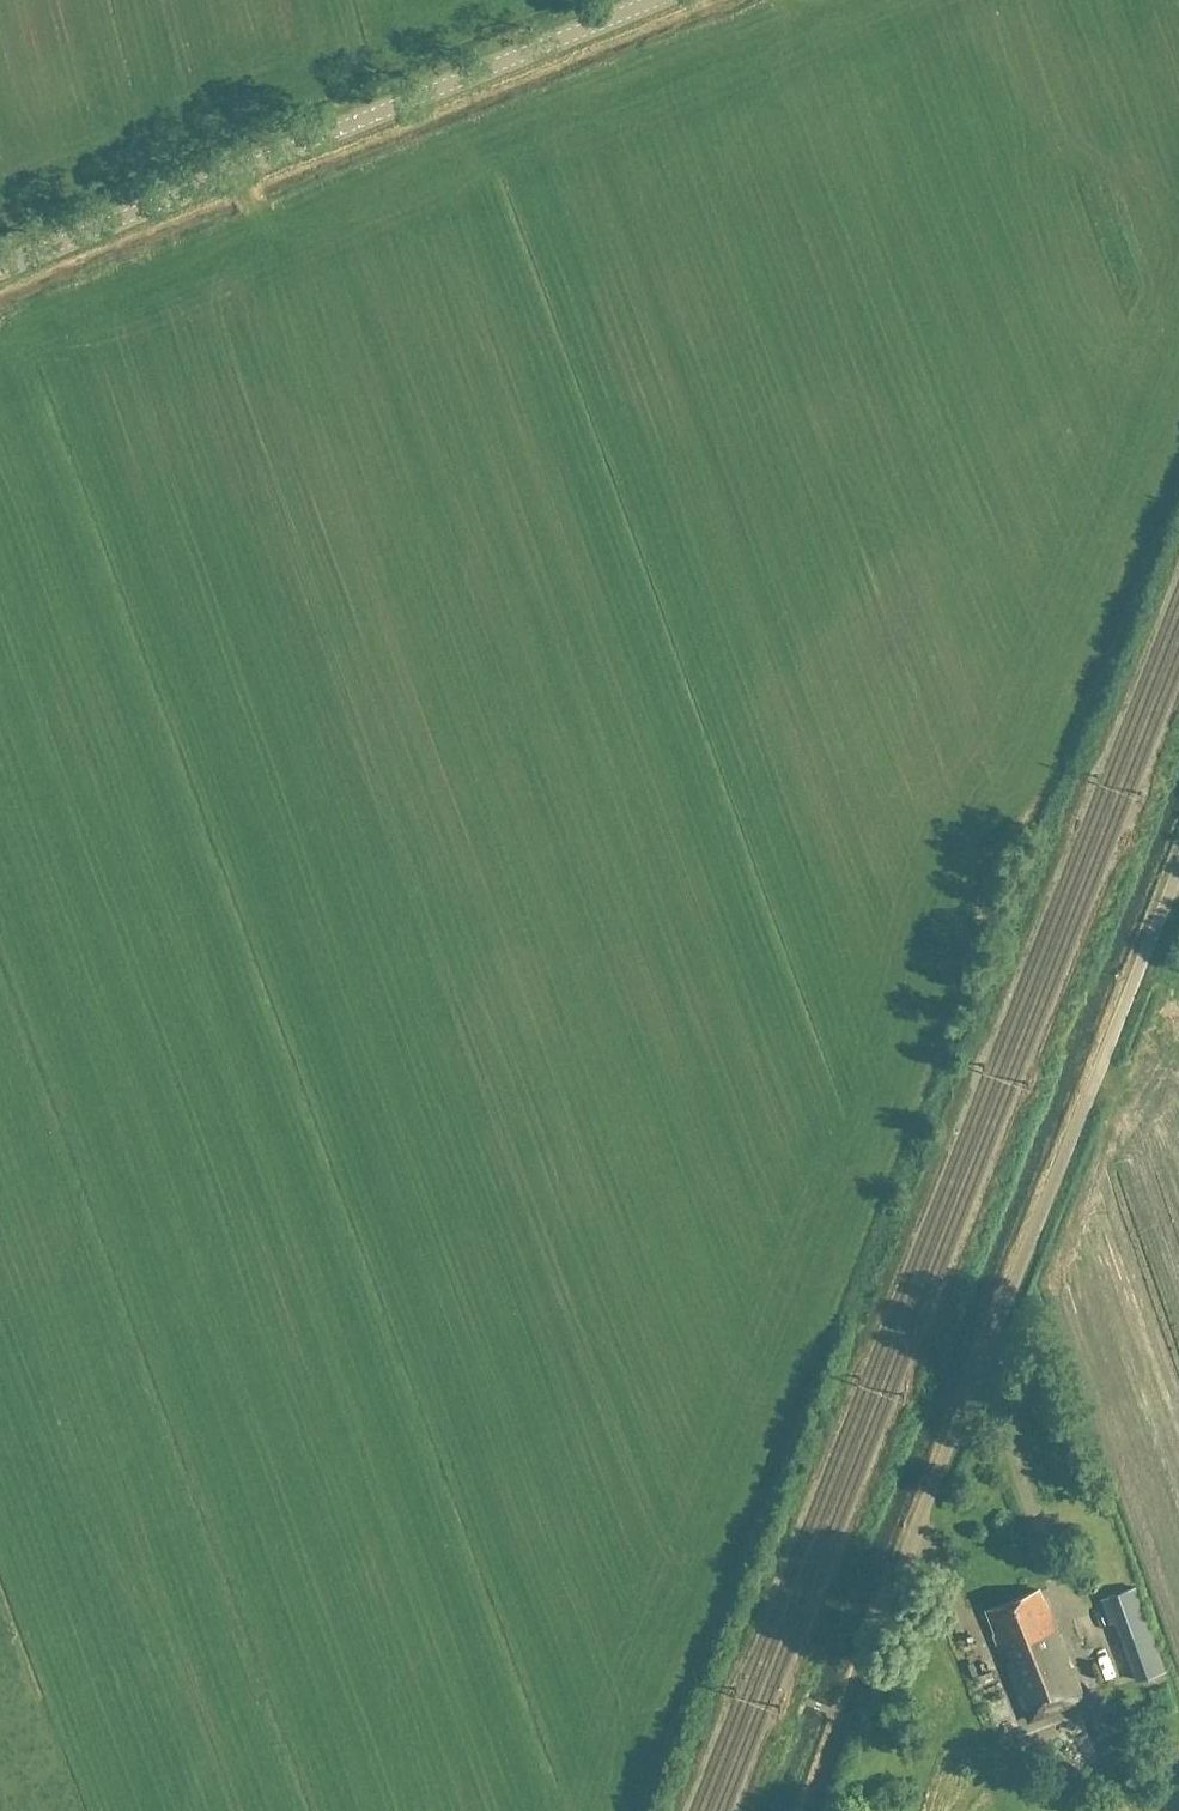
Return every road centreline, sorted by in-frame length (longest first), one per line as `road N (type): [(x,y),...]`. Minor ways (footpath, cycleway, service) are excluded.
road 1 (unclassified): [(0,269),(659,0)]
road 2 (unclassified): [(965,1407),(1178,873)]
road 3 (track): [(807,1810),(965,1407)]

